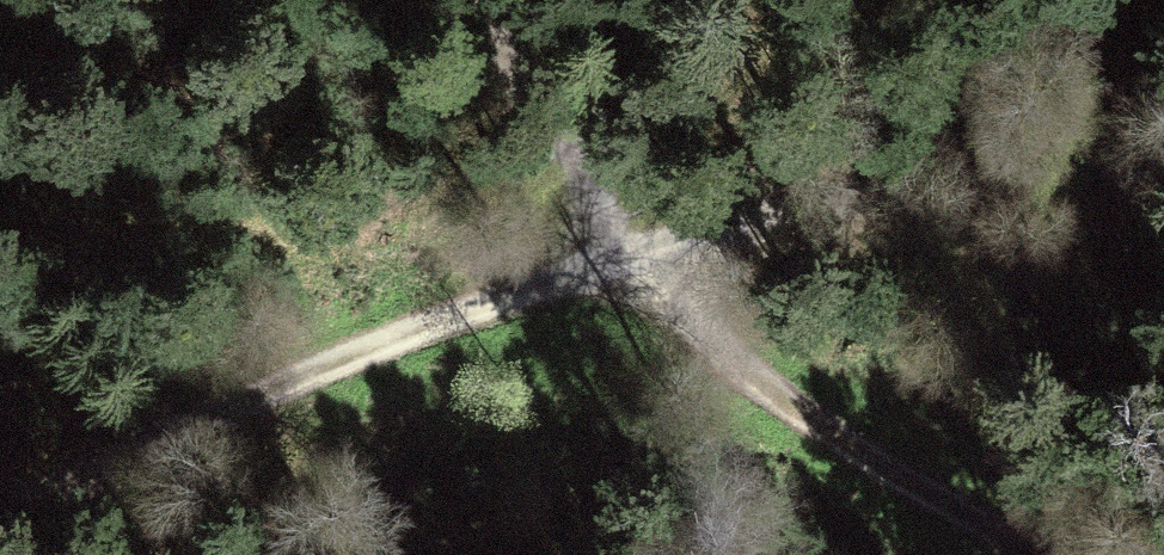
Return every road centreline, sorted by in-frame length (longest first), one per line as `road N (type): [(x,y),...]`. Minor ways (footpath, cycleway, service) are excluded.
road 1 (track): [(1163,160),(916,191),(740,230),(616,284),(543,293),(159,414),(0,484)]
road 2 (track): [(486,0),(511,20),(562,112),(616,284),(1025,554)]

